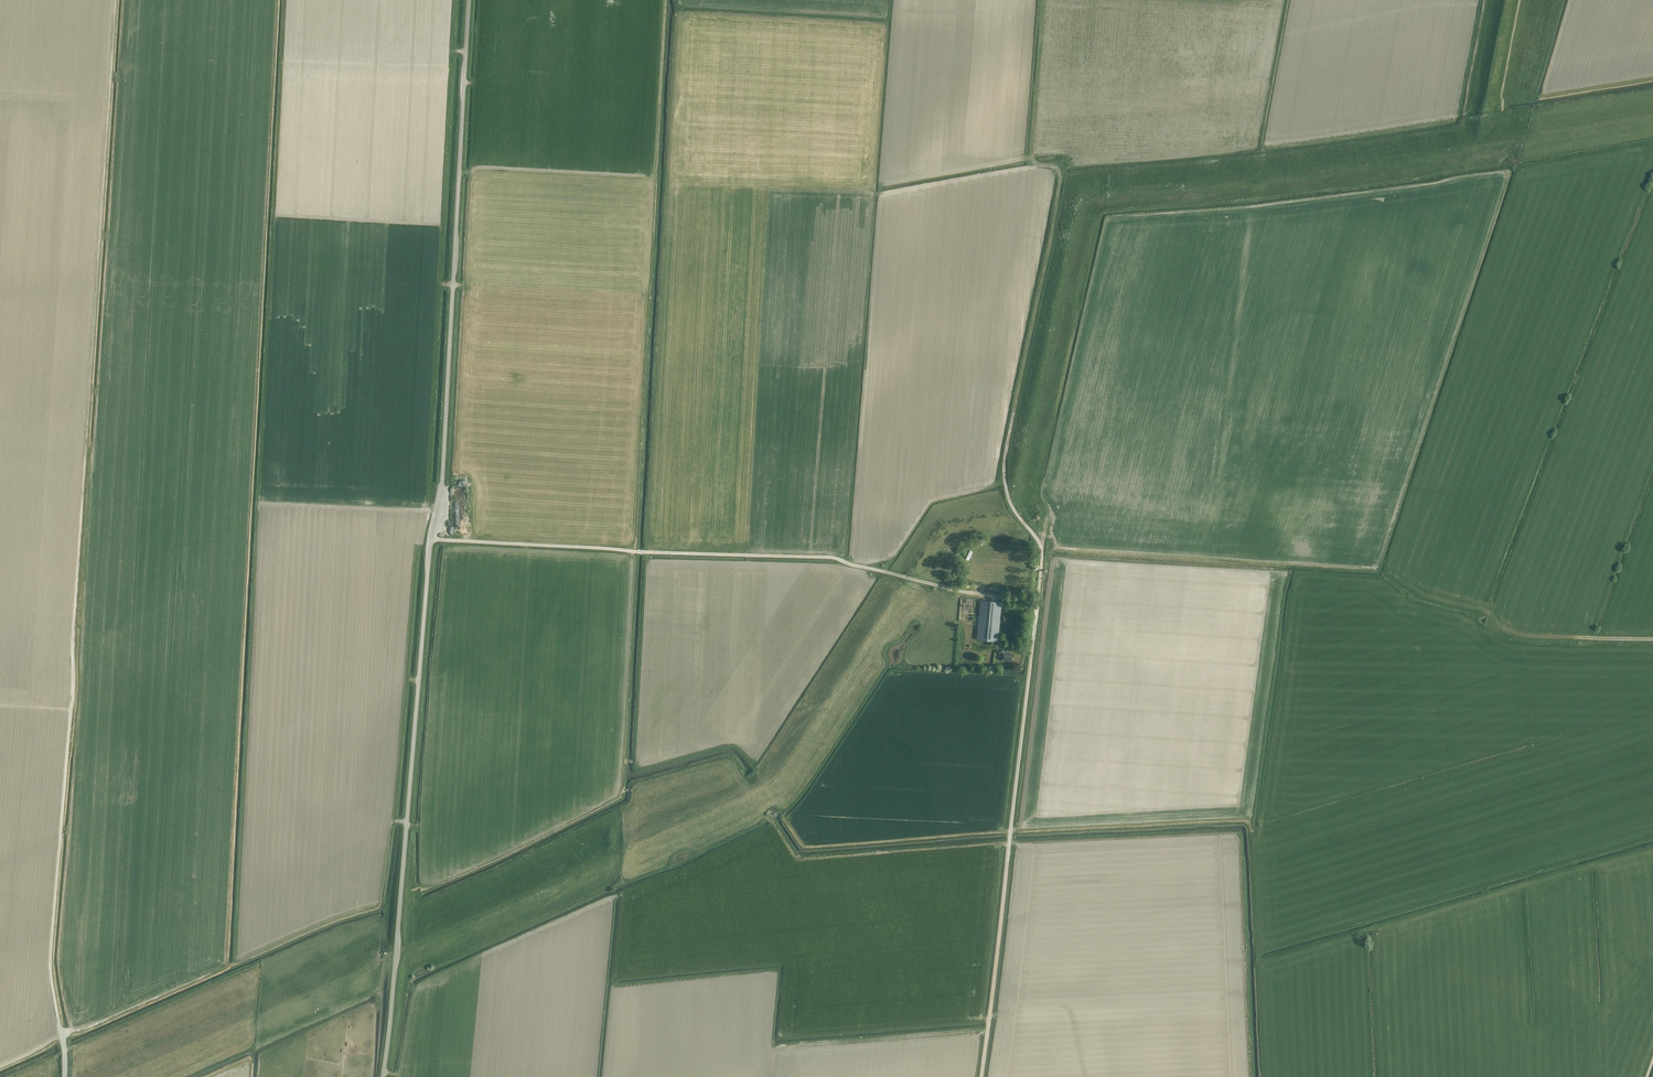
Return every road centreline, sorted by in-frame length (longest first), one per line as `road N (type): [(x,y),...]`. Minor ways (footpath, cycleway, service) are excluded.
road 1 (unclassified): [(383,1076),(440,484),(468,0)]
road 2 (track): [(431,538),(828,557),(986,594)]
road 3 (track): [(1013,419),(1007,493),(1042,549)]

